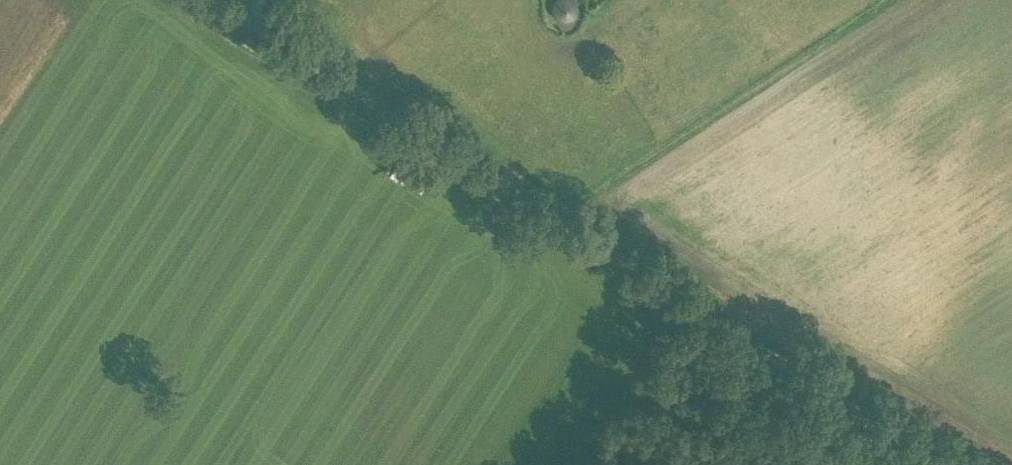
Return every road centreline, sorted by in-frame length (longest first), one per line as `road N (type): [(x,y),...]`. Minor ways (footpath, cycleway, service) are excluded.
road 1 (unclassified): [(956,464),(225,0)]

